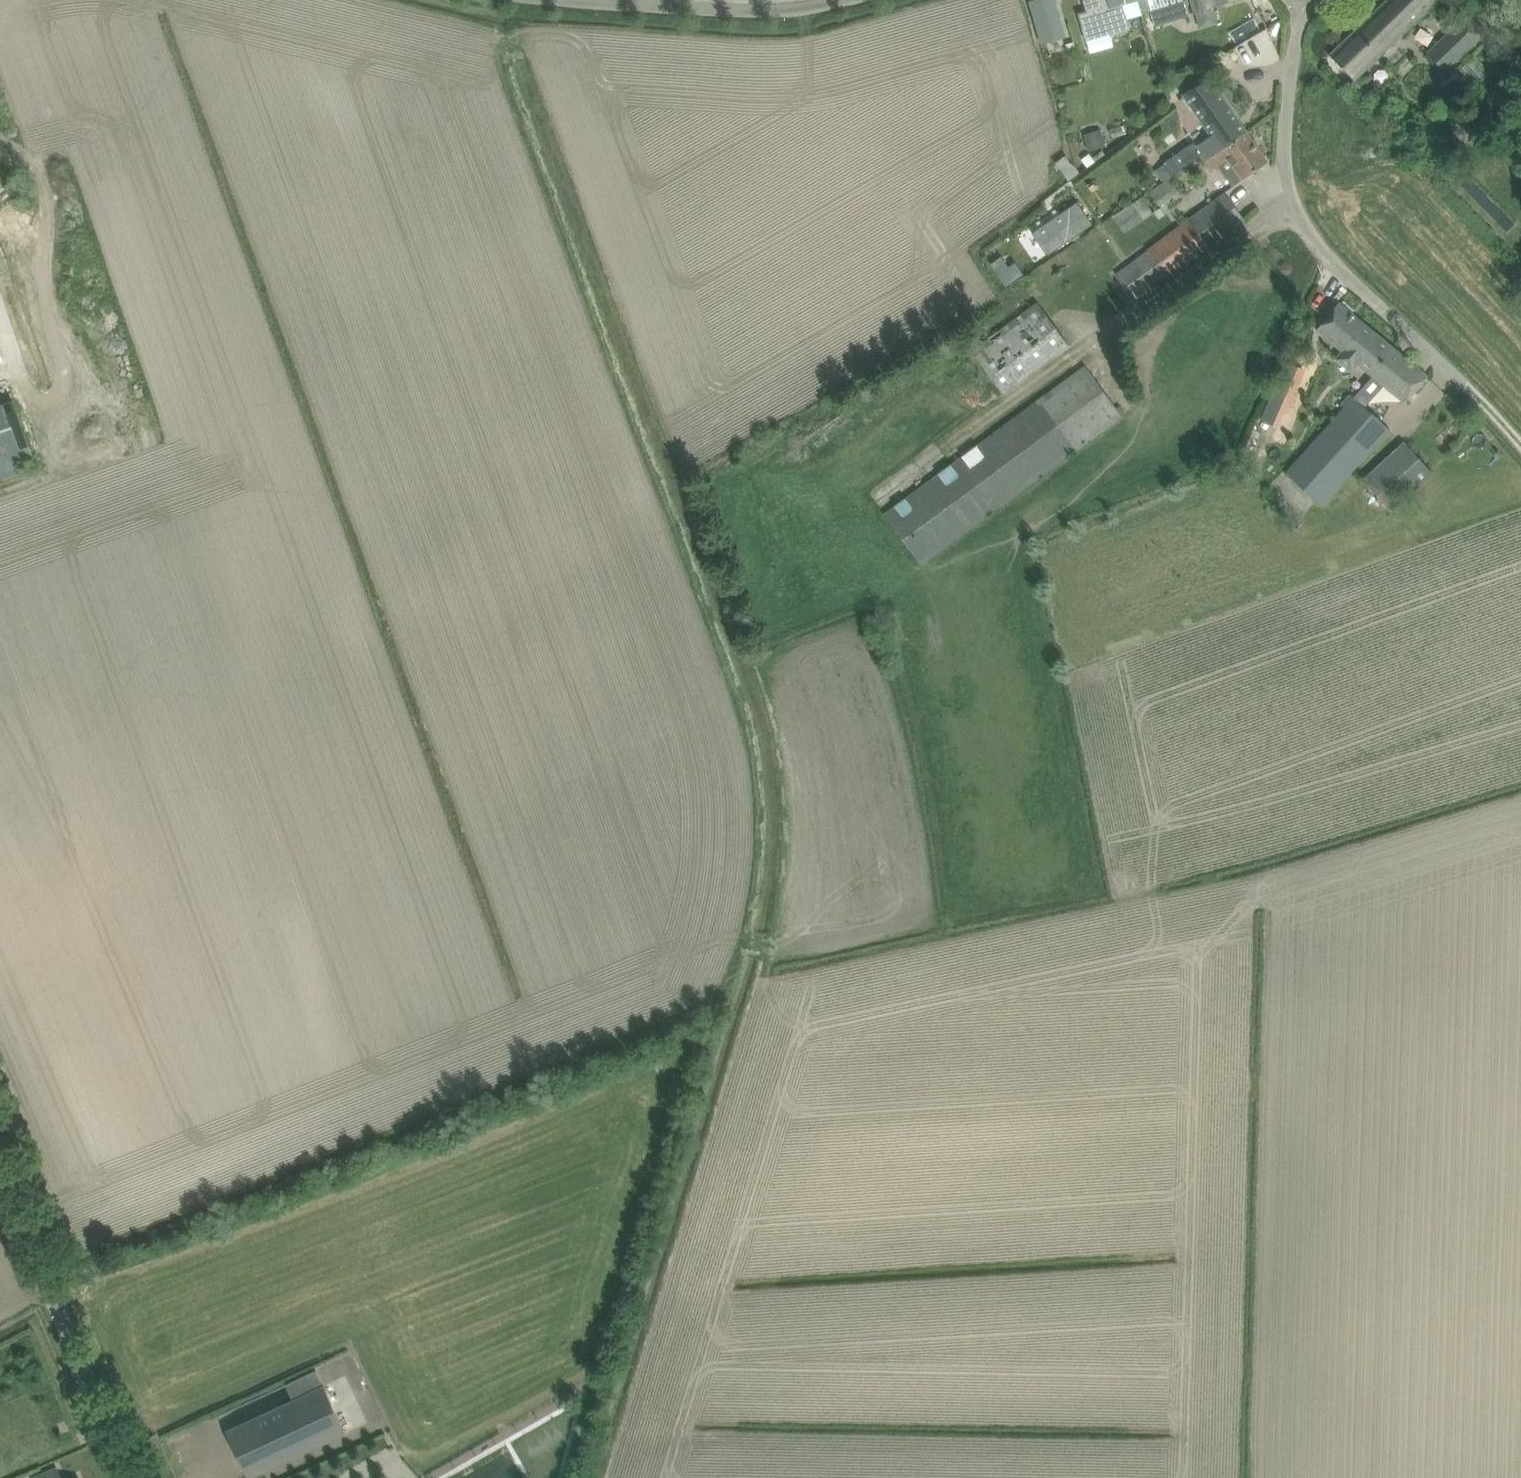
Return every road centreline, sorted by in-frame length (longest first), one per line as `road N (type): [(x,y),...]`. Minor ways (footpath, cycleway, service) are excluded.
road 1 (unclassified): [(0,1170),(128,1477)]
road 2 (unclassified): [(1302,15),(1285,142),(1288,187),(1313,236),(1378,306)]
road 3 (track): [(1520,804),(1301,873)]
road 4 (track): [(1378,306),(1520,453)]
road 5 (unclassified): [(639,0),(796,0)]

